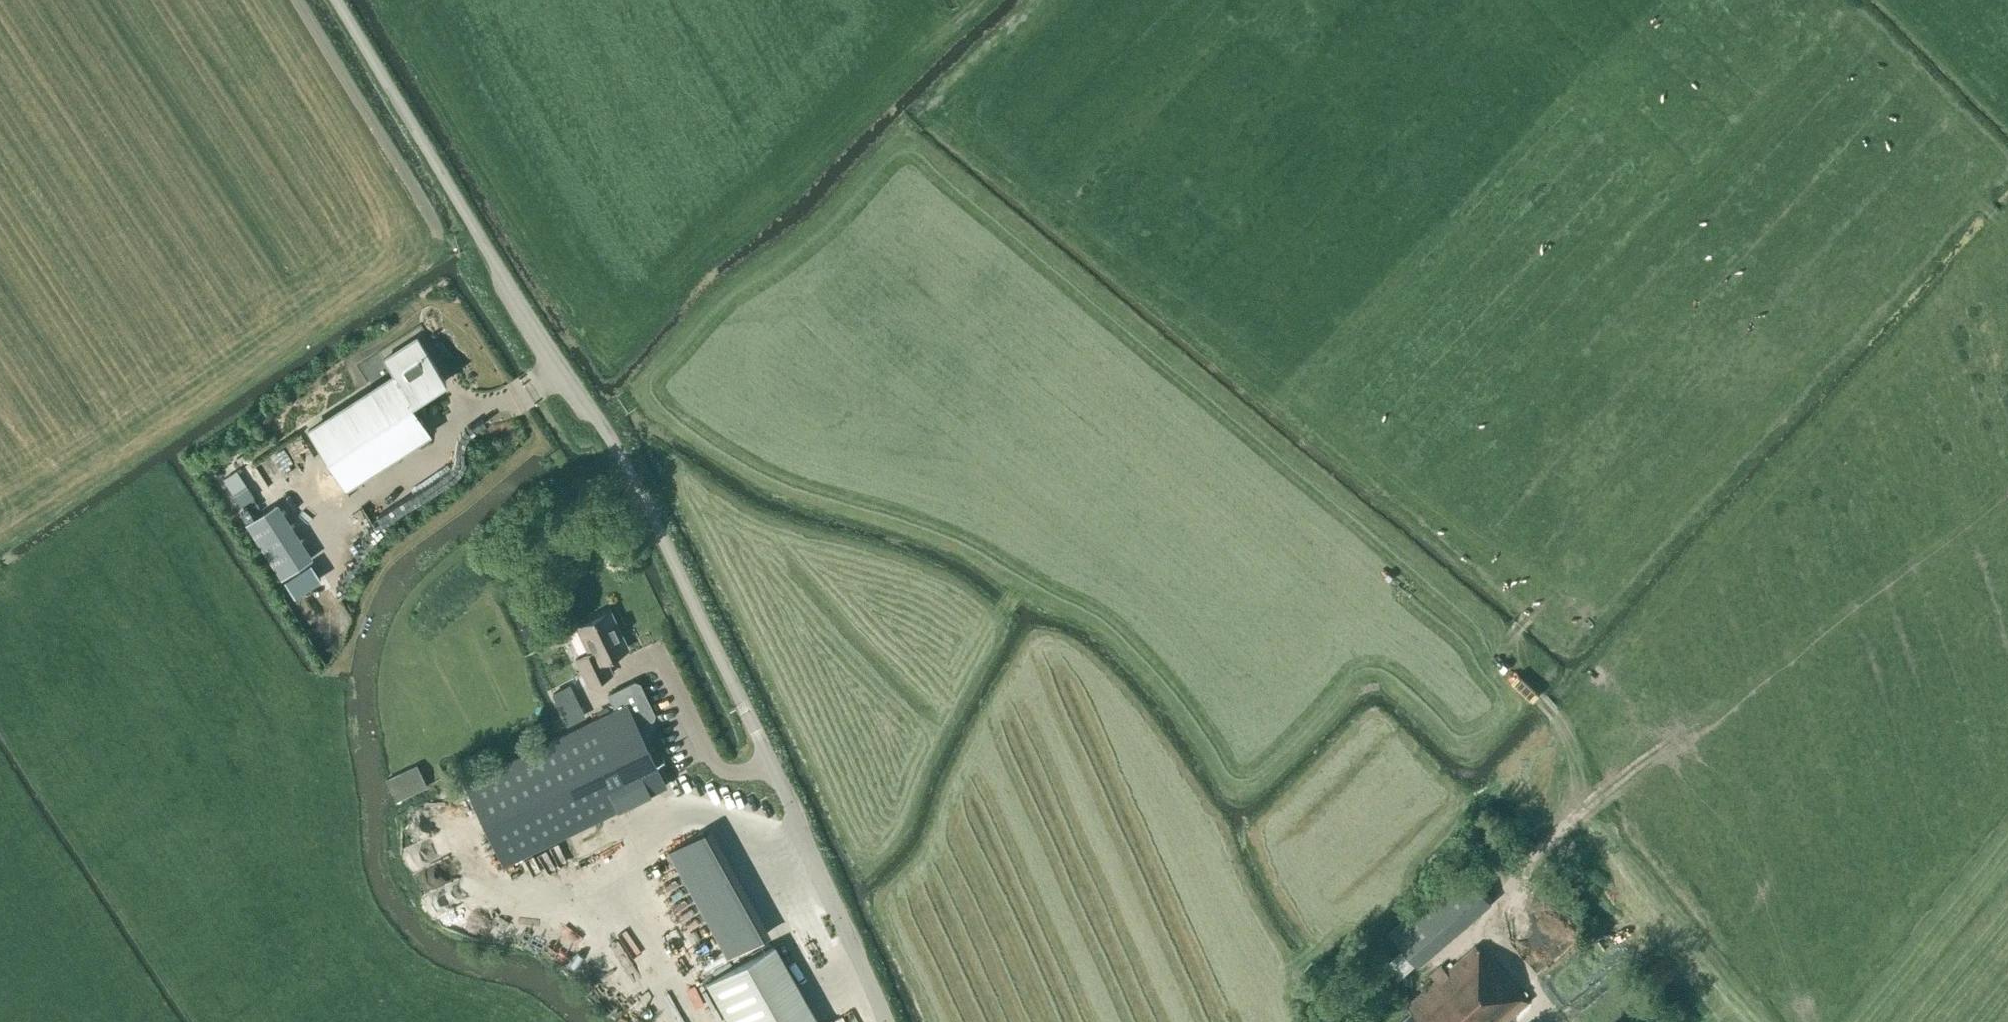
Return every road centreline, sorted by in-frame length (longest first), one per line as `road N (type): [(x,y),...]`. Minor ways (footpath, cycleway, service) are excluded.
road 1 (unclassified): [(887,1021),(620,456),(337,0)]

